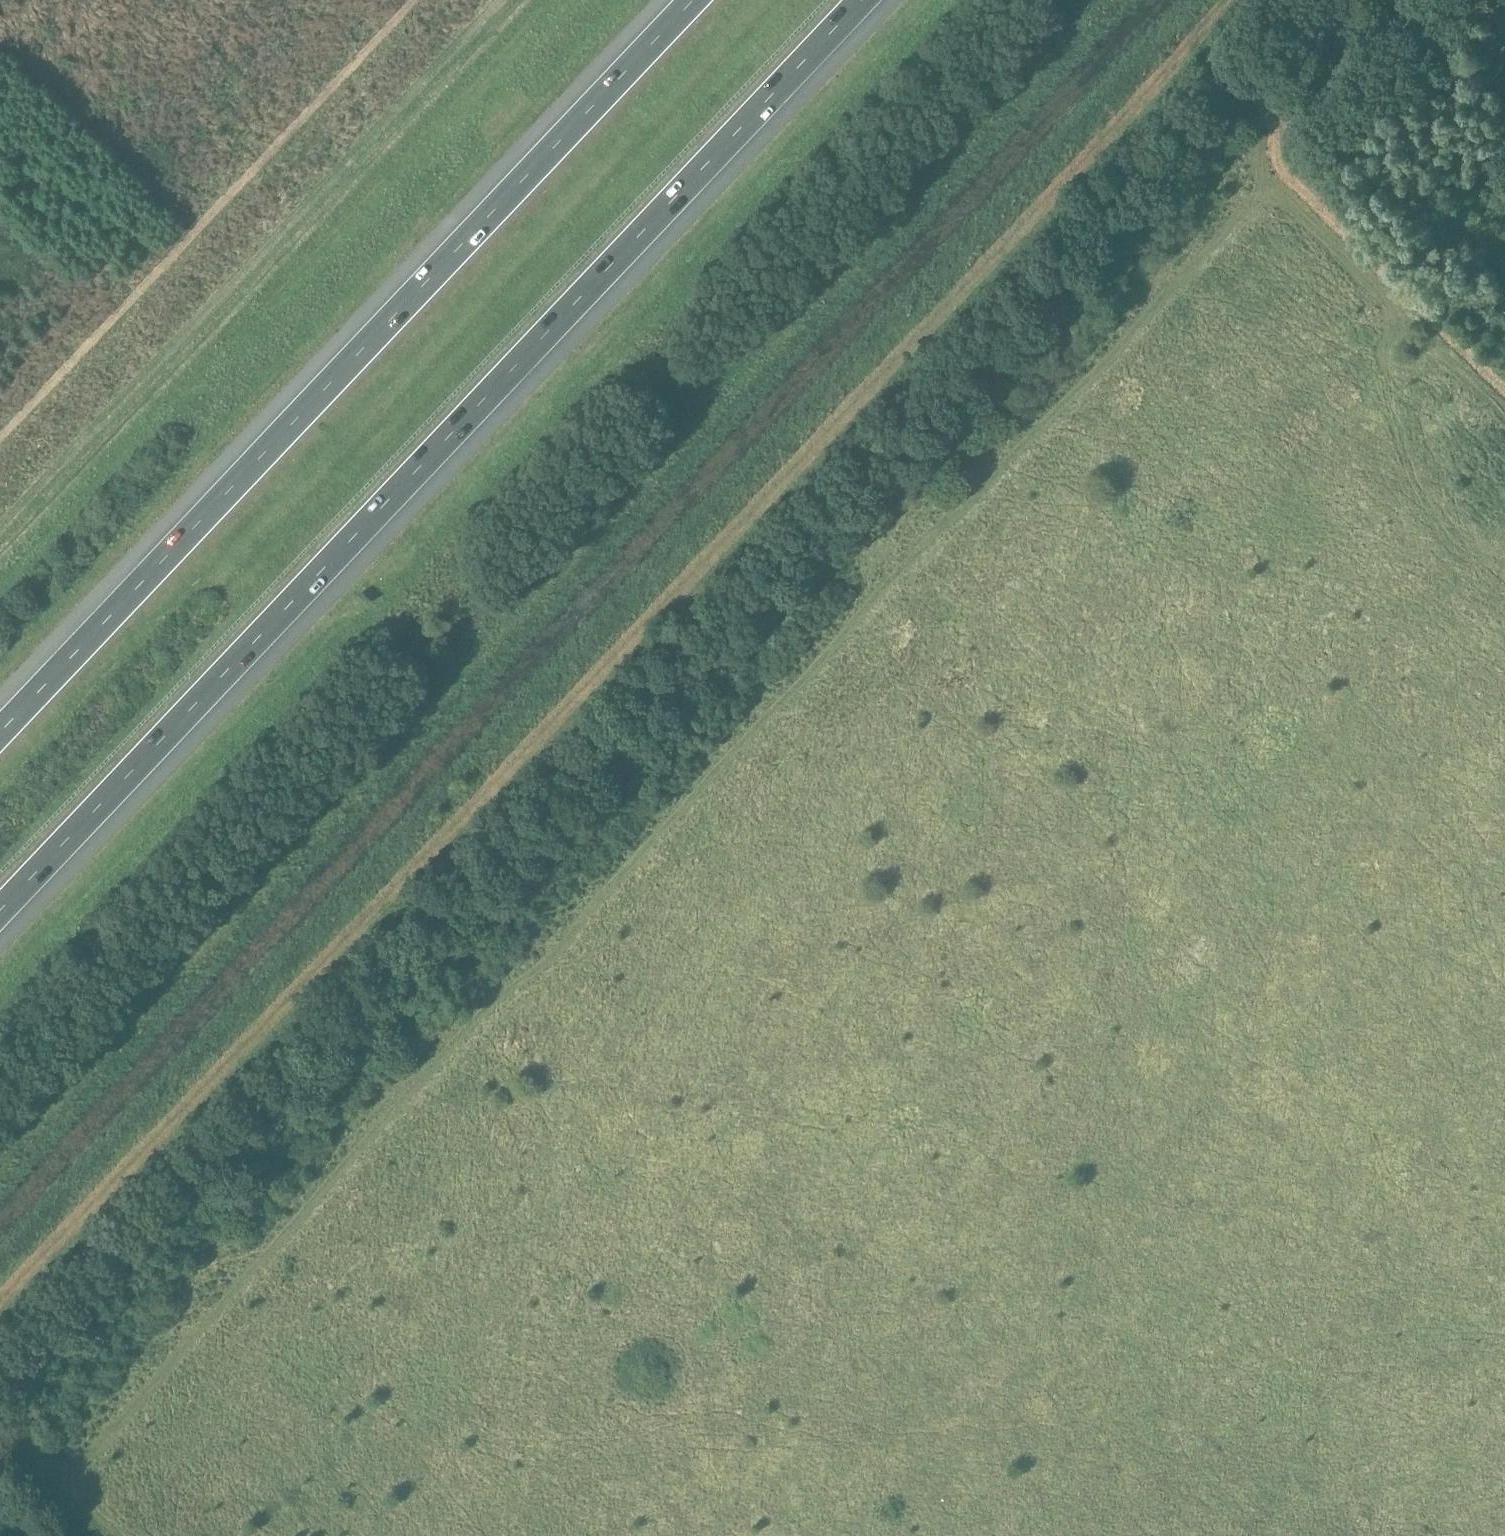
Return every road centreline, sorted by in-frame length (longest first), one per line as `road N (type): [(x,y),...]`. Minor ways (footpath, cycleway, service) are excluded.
road 1 (motorway): [(0,912),(862,0)]
road 2 (motorway): [(696,0),(0,736)]
road 3 (track): [(423,848),(0,1291)]
road 4 (track): [(1413,0),(1284,155)]

